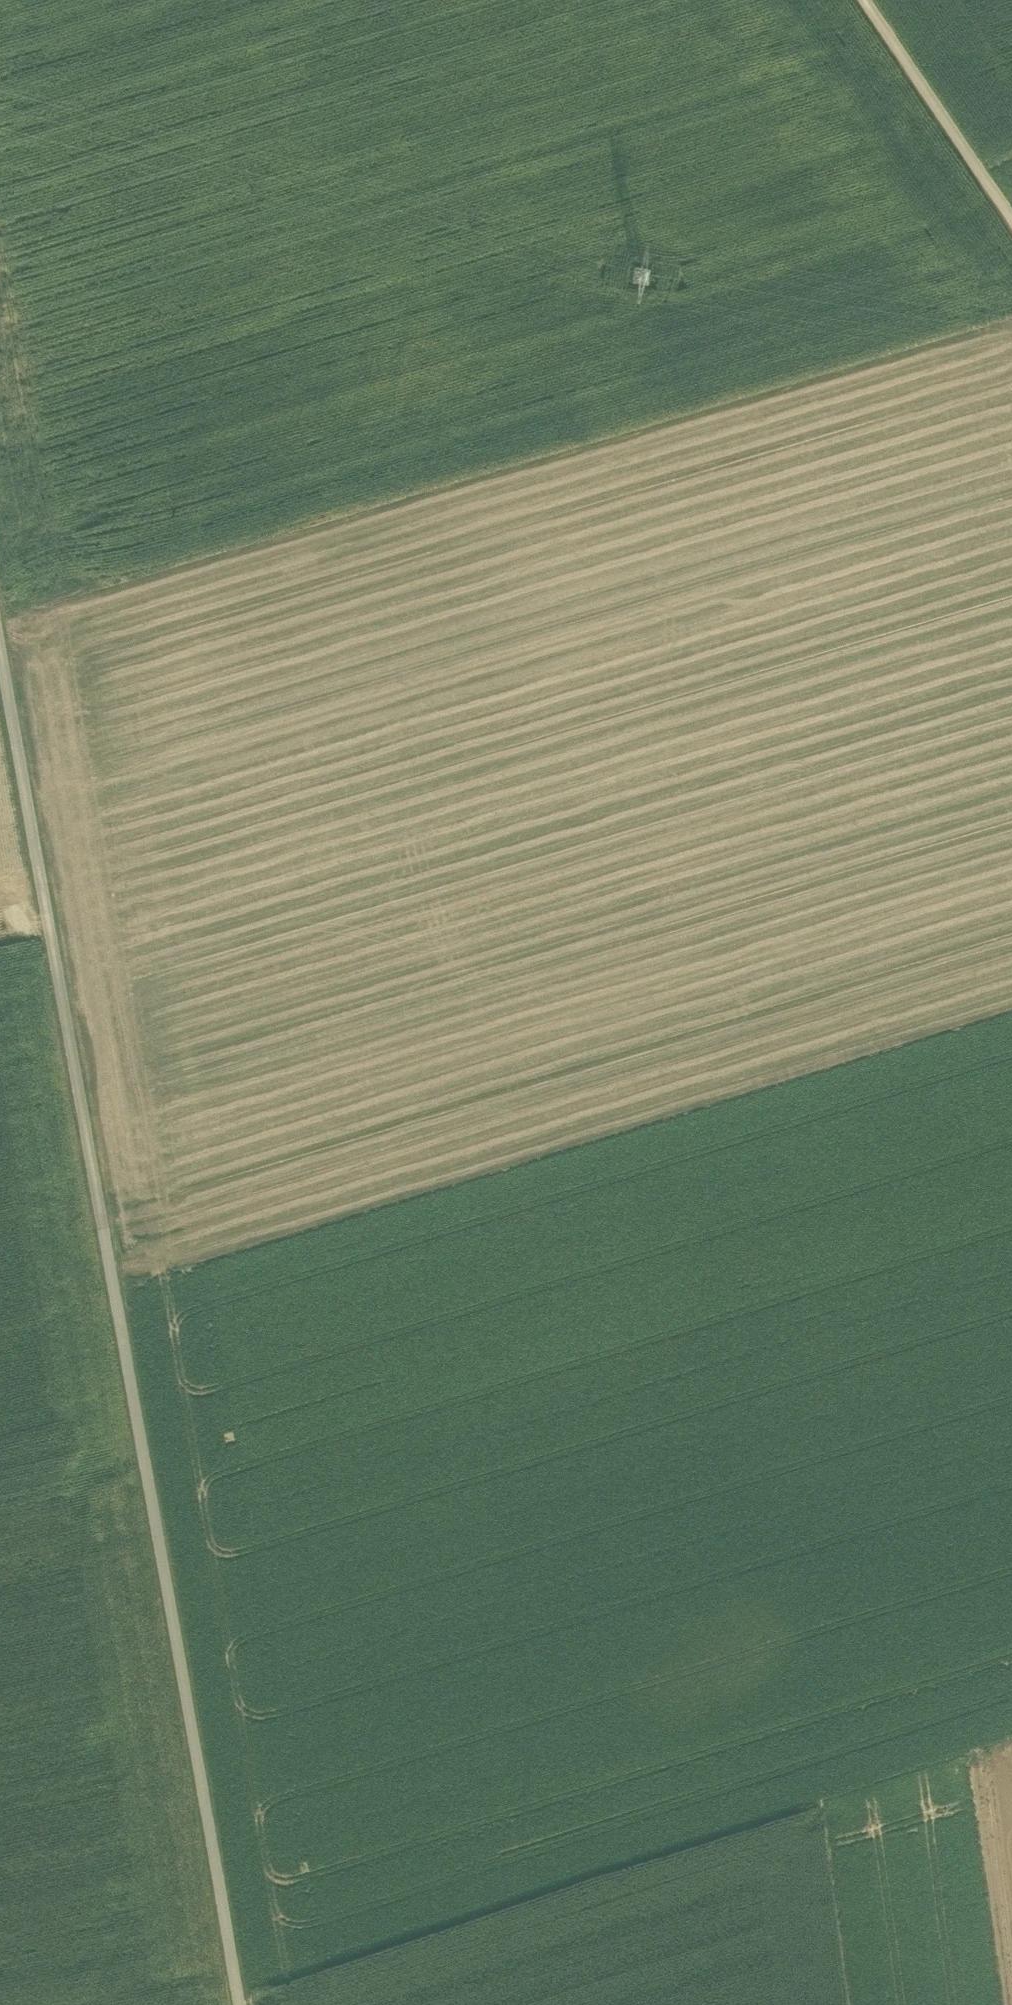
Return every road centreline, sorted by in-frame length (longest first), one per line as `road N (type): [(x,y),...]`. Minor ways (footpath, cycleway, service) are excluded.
road 1 (track): [(0,656),(240,2004)]
road 2 (track): [(863,0),(1011,220)]

